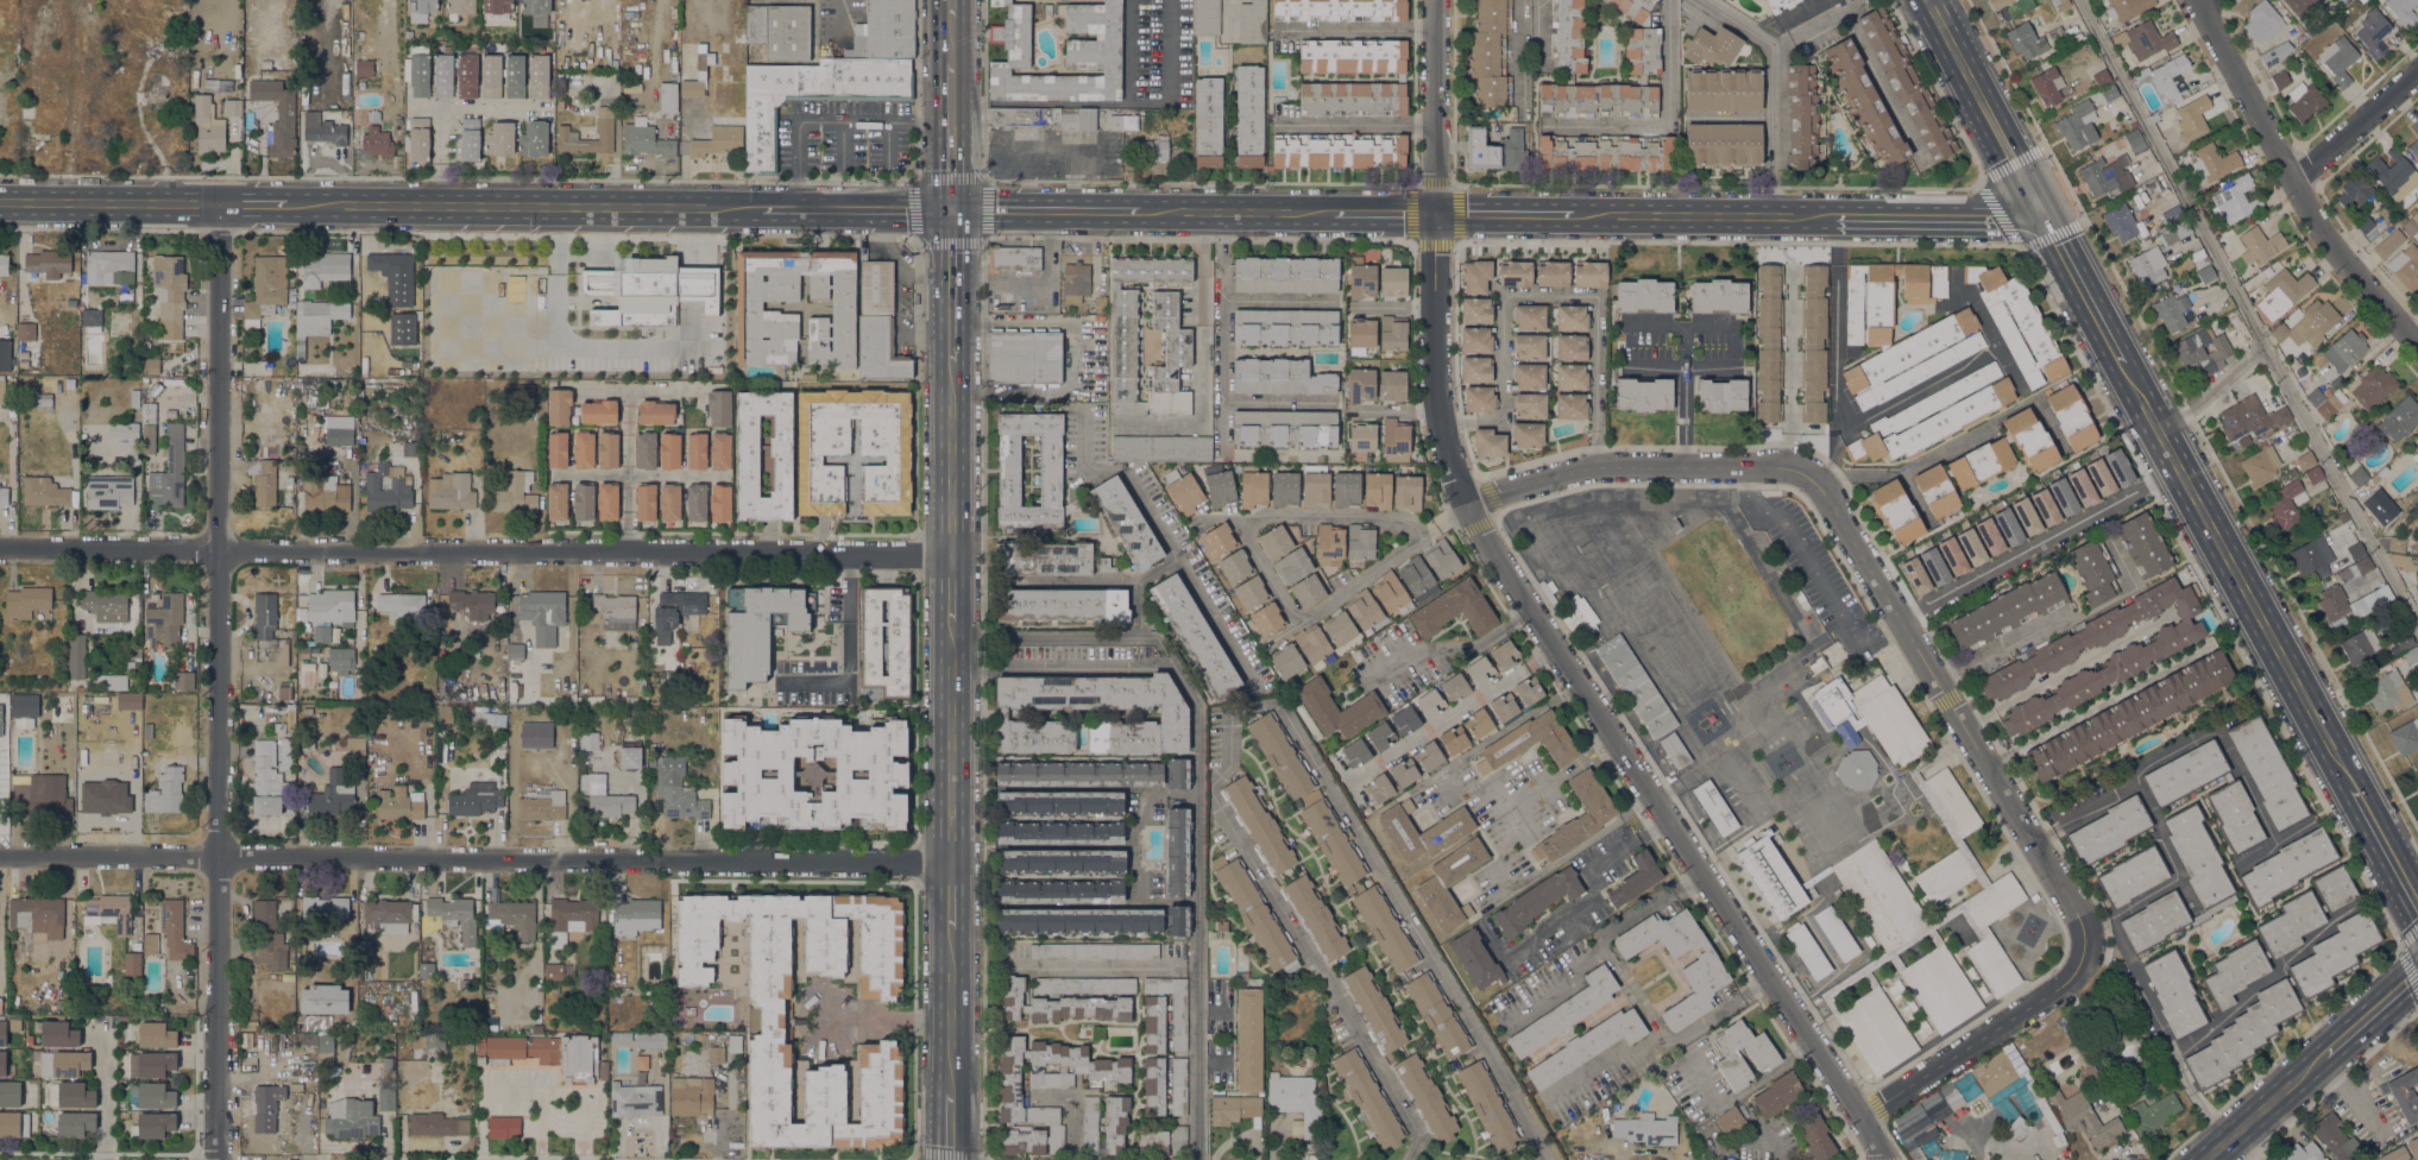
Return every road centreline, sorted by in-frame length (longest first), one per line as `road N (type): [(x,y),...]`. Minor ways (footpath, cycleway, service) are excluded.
road 1 (residential): [(1434,0),(1436,409),(1454,479),(1474,527),(1830,1070)]
road 2 (tertiary): [(219,1159),(219,207)]
road 3 (residential): [(950,864),(0,855)]
road 4 (residential): [(950,556),(0,547)]
road 5 (residential): [(2080,956),(2082,928),(1841,519)]
road 6 (primary): [(2123,364),(2357,790)]
road 7 (secondary): [(764,210),(285,207)]
road 8 (residential): [(2417,348),(2319,225),(2193,0)]
road 9 (residential): [(1841,519),(1815,483),(1784,469),(1598,468),(1465,506)]
road 10 (residential): [(2080,956),(2064,984),(1860,1118)]
road 11 (secondary): [(1574,216),(1838,216)]
road 12 (primary): [(2044,216),(1927,0)]
road 13 (primary): [(950,864),(949,619)]
road 14 (residential): [(1271,641),(1465,506)]
road 15 (residential): [(1422,536),(1405,522),(1199,518)]
road 16 (secondary): [(219,207),(0,204)]
road 17 (secondary): [(1838,216),(2044,216)]
road 18 (primary): [(950,556),(951,361)]
road 19 (secondary): [(1142,214),(1334,216)]
road 20 (secondary): [(951,212),(1142,214)]
road 21 (secondary): [(951,212),(764,210)]
road 22 (residential): [(550,477),(730,477)]
road 23 (primary): [(2044,216),(2123,364)]
road 24 (residential): [(2417,69),(2291,179)]
road 25 (residential): [(628,553),(628,390)]
road 26 (primary): [(950,1091),(950,929)]
road 27 (secondary): [(2324,1052),(2206,1159)]
road 28 (primary): [(951,361),(951,212)]
road 29 (primary): [(950,64),(951,212)]
road 30 (secondary): [(1434,215),(1574,216)]
road 31 (residential): [(408,109),(547,111)]
road 32 (primary): [(2357,790),(2417,903)]
road 33 (secondary): [(2417,968),(2324,1052)]
road 34 (residential): [(578,390),(700,390)]

